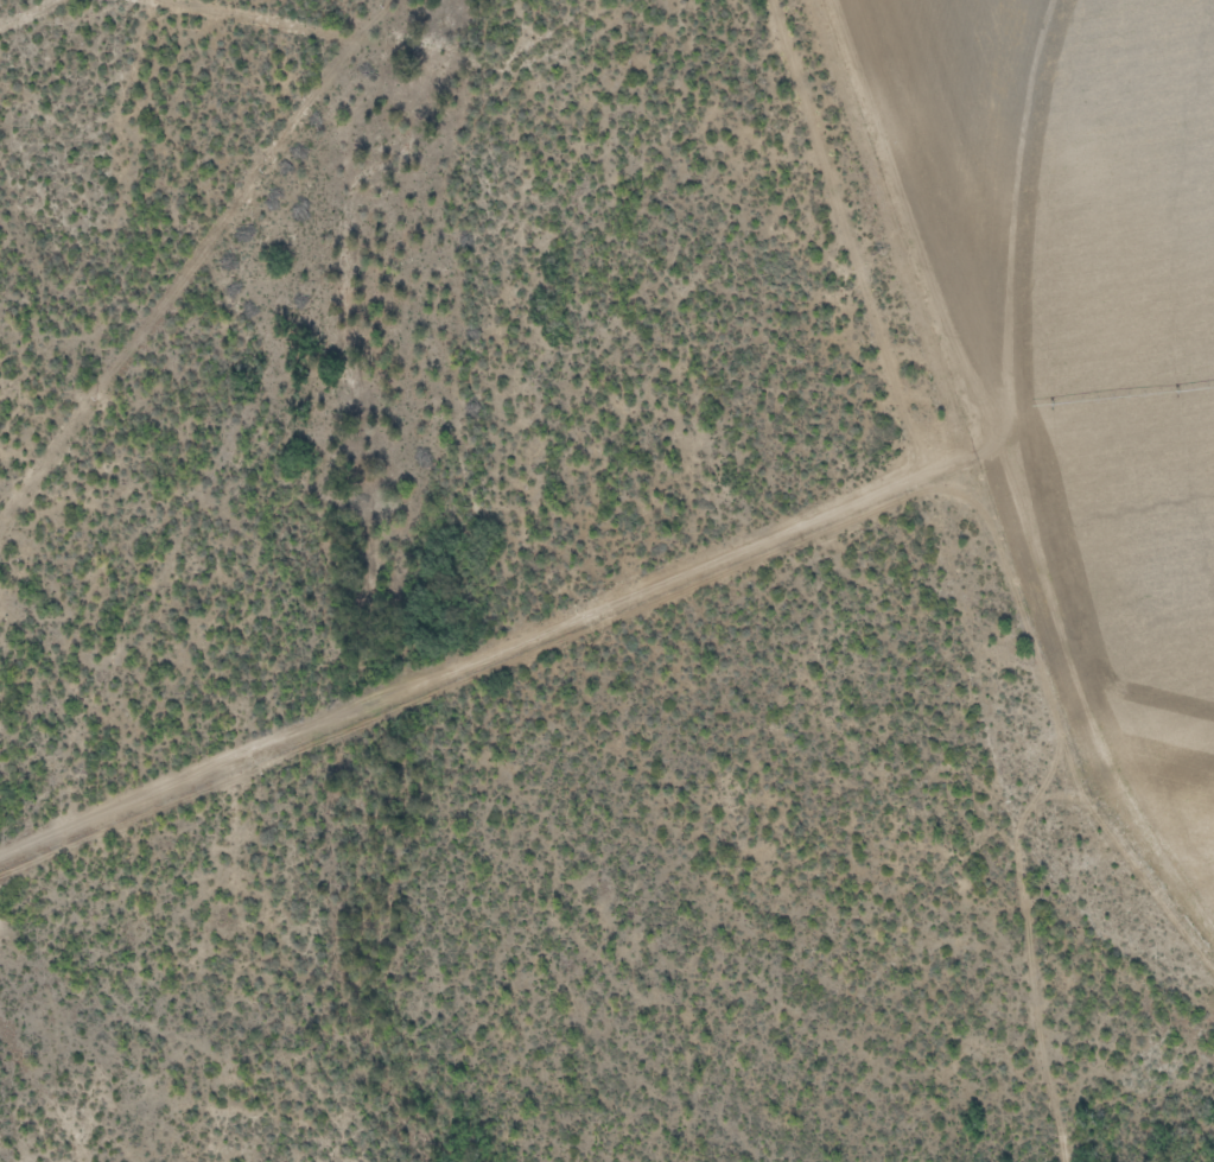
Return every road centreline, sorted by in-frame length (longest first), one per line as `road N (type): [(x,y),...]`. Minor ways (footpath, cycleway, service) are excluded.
road 1 (residential): [(1069,1161),(1025,856),(986,658),(779,0)]
road 2 (residential): [(598,0),(572,36),(515,66),(166,0)]
road 3 (residential): [(103,1161),(0,1024)]

